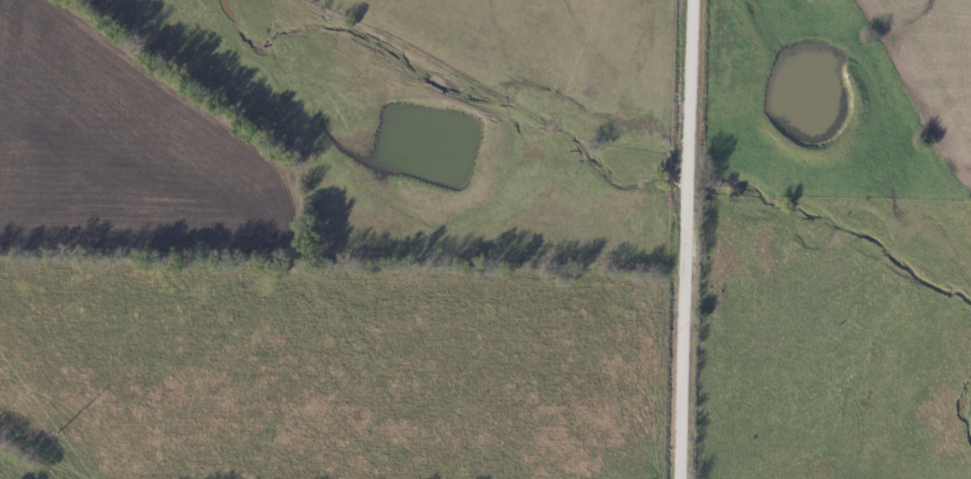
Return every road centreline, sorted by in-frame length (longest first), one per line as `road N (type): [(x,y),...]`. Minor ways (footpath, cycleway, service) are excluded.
road 1 (residential): [(672,478),(684,0)]

